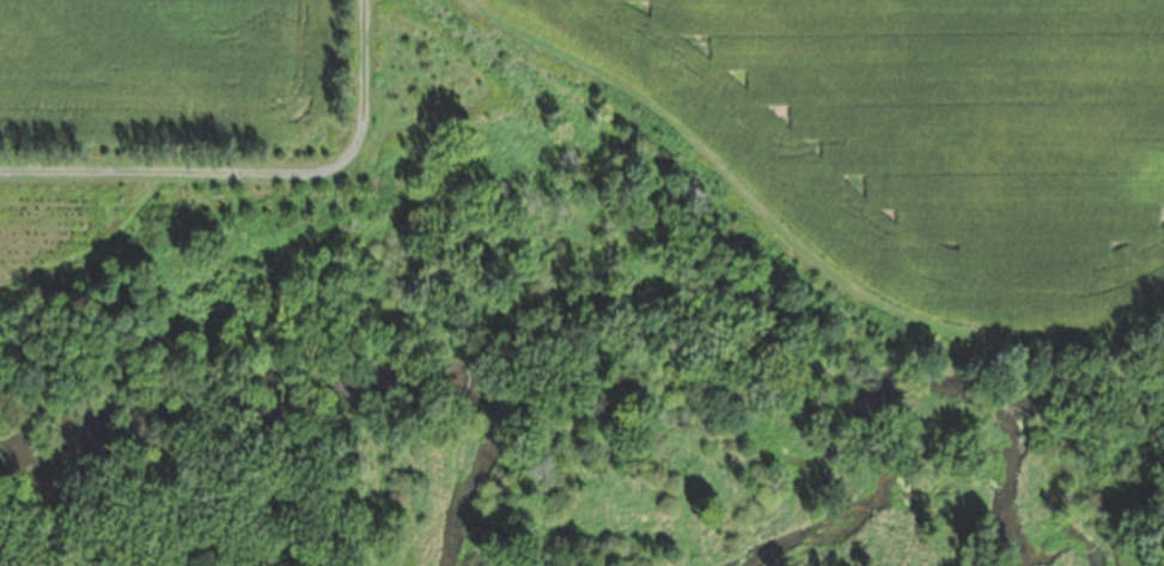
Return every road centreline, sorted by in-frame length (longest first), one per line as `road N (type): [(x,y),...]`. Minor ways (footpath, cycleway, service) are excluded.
road 1 (track): [(354,142),(330,168),(312,172),(0,170)]

